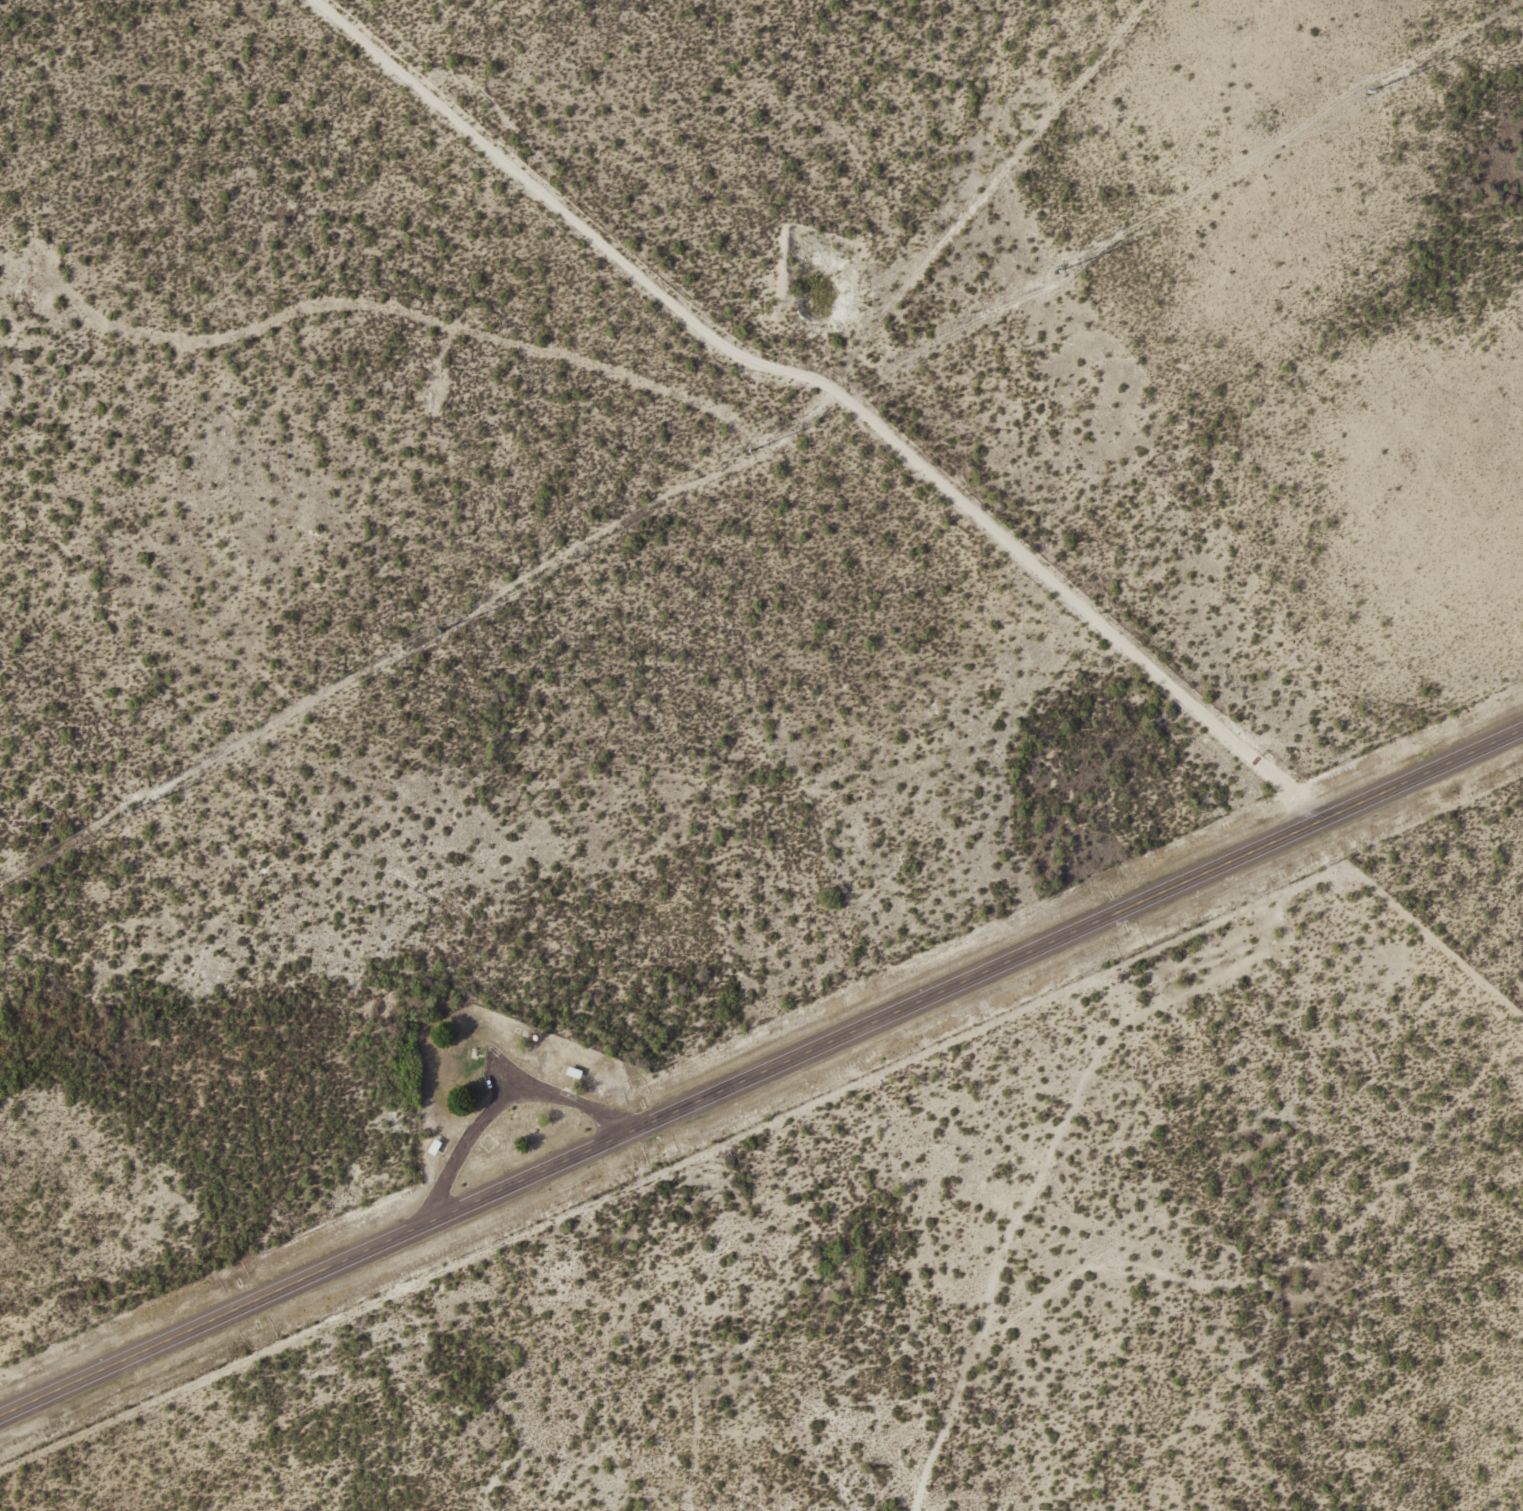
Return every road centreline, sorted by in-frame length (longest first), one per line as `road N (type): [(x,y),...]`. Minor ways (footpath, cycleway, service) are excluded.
road 1 (trunk): [(0,1416),(1522,732)]
road 2 (track): [(246,1310),(258,1233),(355,1094),(444,1018),(530,987),(751,1004),(801,1058)]

